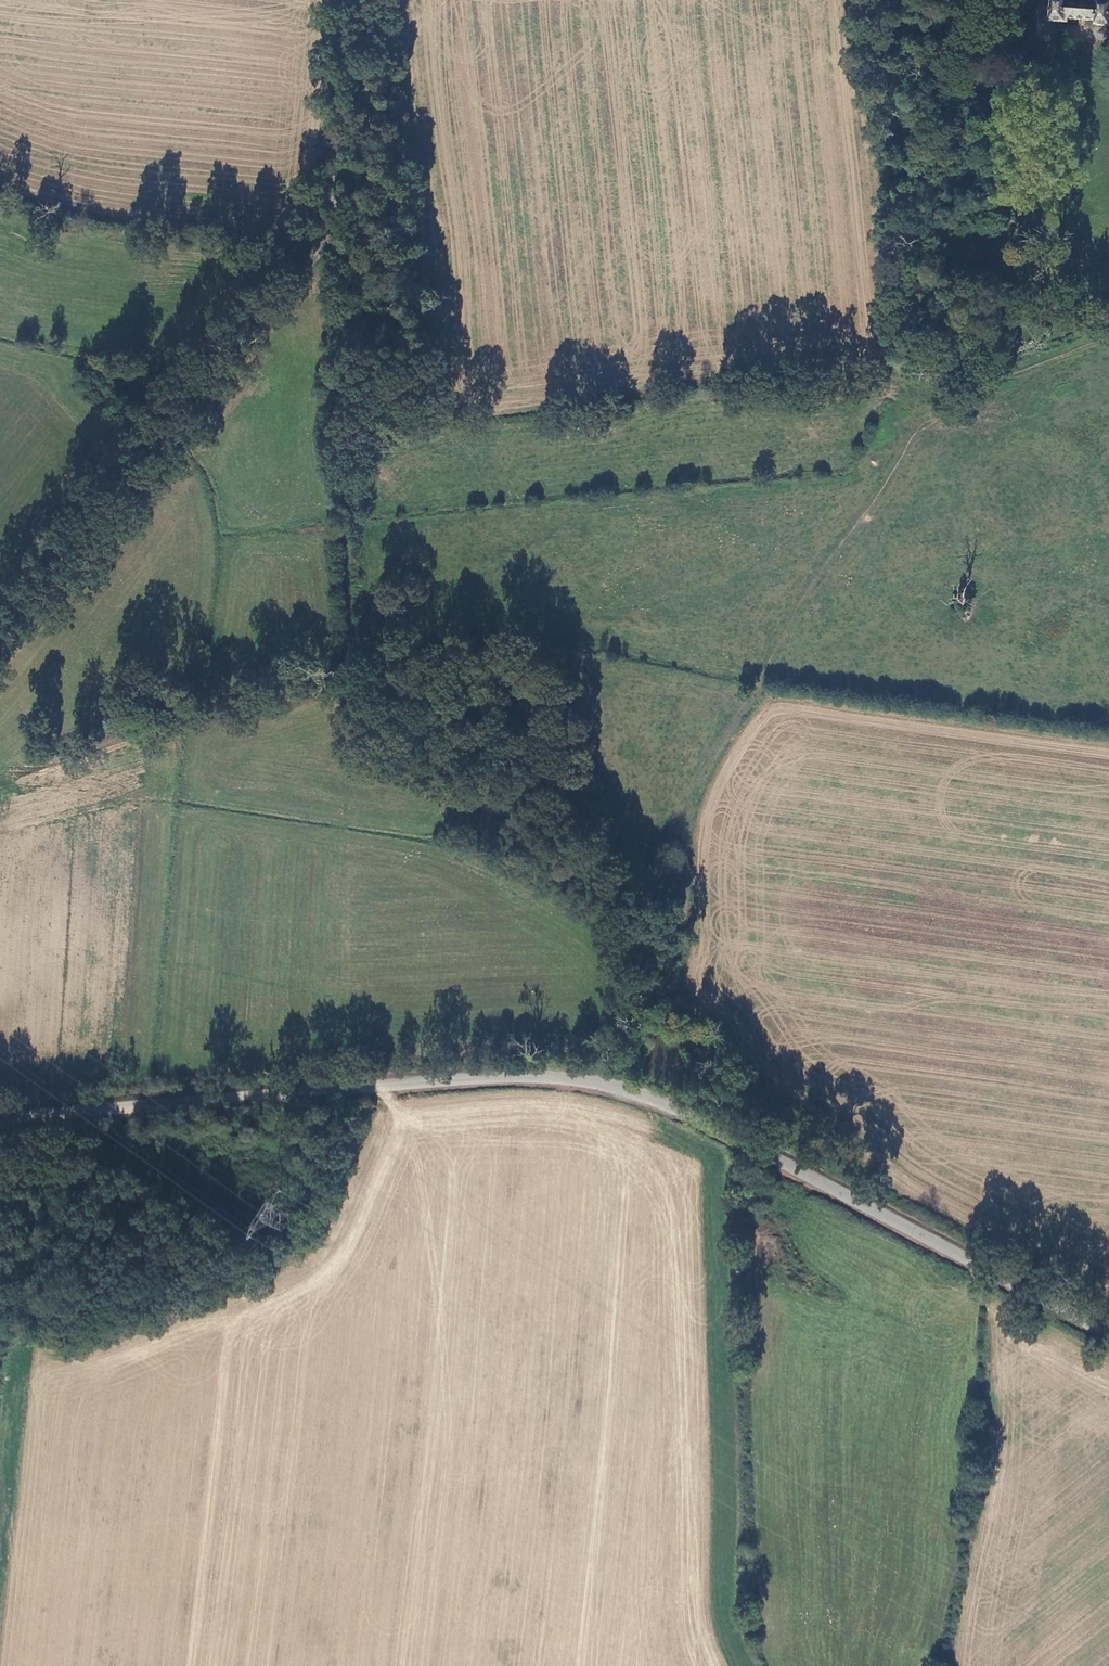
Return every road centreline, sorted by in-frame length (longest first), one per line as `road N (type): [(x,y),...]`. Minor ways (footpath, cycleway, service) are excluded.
road 1 (unclassified): [(0,1117),(540,1078),(587,1083),(748,1146),(1108,1334)]
road 2 (track): [(325,256),(0,651)]
road 3 (track): [(325,256),(355,671)]
road 4 (track): [(353,0),(325,256)]

